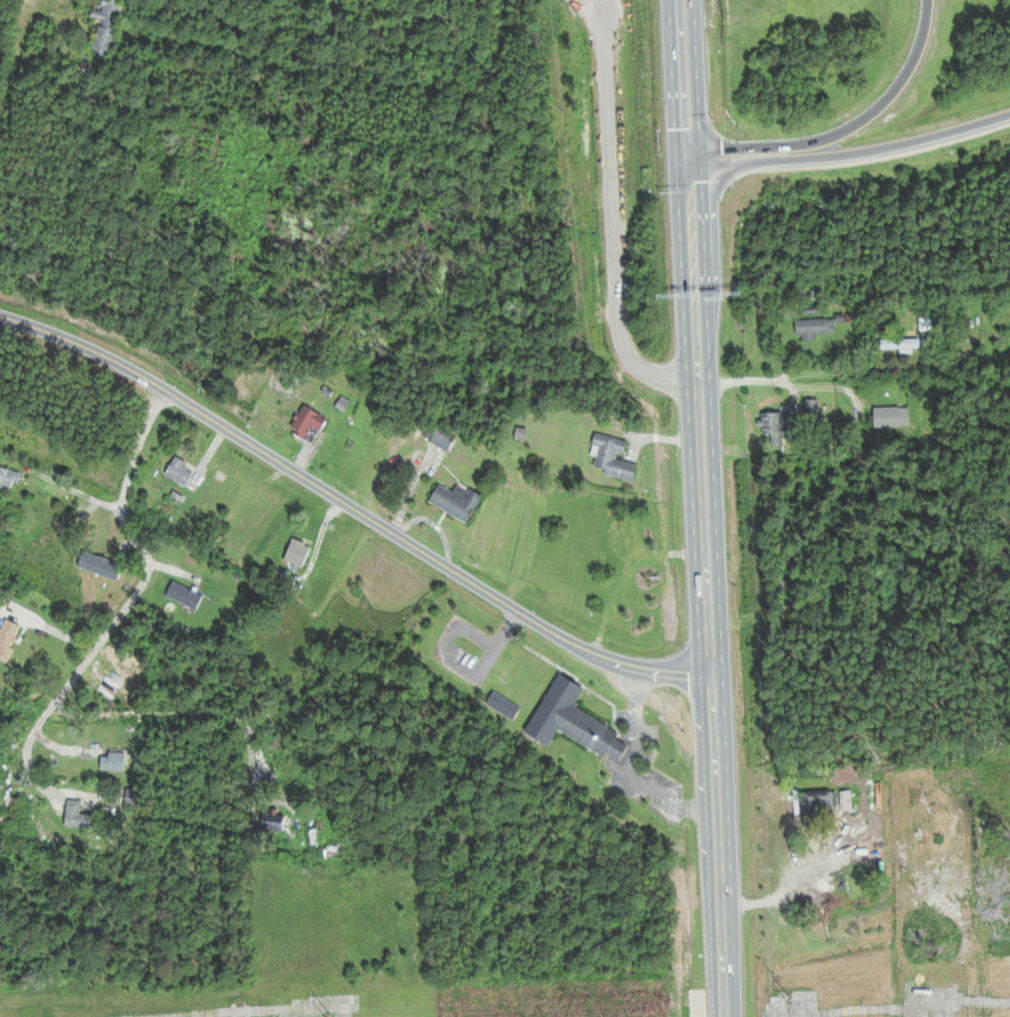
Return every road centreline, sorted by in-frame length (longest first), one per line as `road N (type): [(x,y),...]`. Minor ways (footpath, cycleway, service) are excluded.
road 1 (secondary): [(686,0),(723,1016)]
road 2 (residential): [(710,681),(613,663),(575,646),(161,389),(0,317)]
road 3 (residential): [(161,389),(123,499),(144,554),(144,579),(29,734)]
road 4 (motorway): [(693,157),(718,163),(837,155),(1009,112)]
road 5 (motorway): [(928,0),(915,56),(867,116),(815,140),(720,147),(693,157)]
road 6 (residential): [(700,383),(939,369)]

